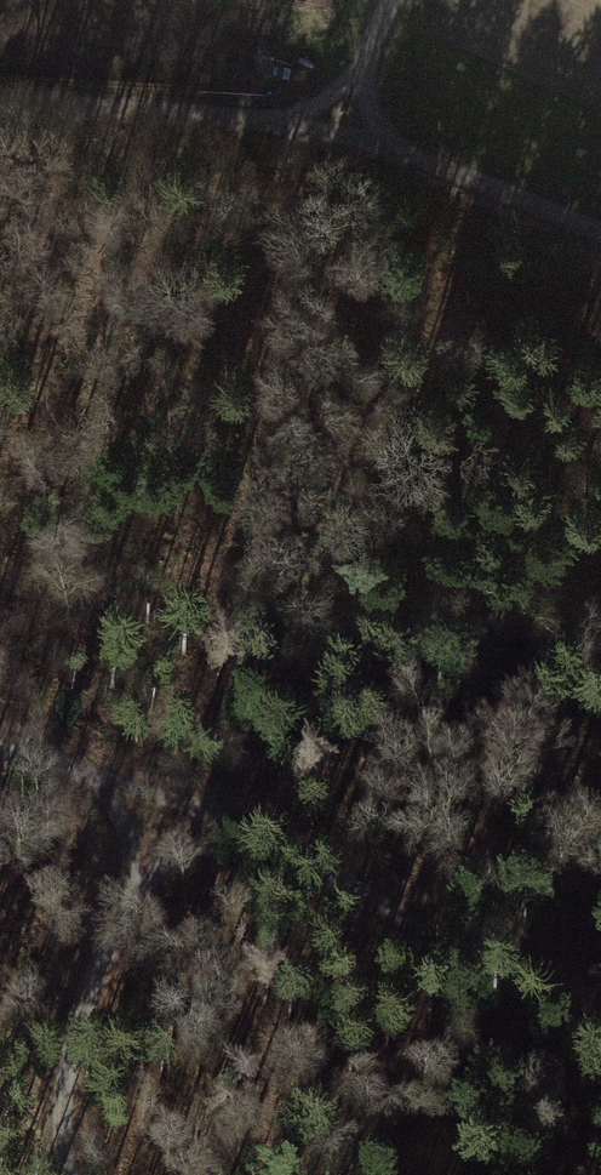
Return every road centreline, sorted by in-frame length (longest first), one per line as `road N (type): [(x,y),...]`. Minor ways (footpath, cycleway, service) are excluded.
road 1 (track): [(600,1048),(510,984),(249,834)]
road 2 (track): [(118,780),(136,887),(68,1066),(69,1174)]
road 3 (track): [(0,100),(334,135)]
road 4 (track): [(334,135),(600,235)]
road 5 (track): [(0,748),(118,780),(249,834)]
road 6 (track): [(392,0),(358,73),(282,126)]
road 7 (track): [(249,834),(185,852),(136,887)]

